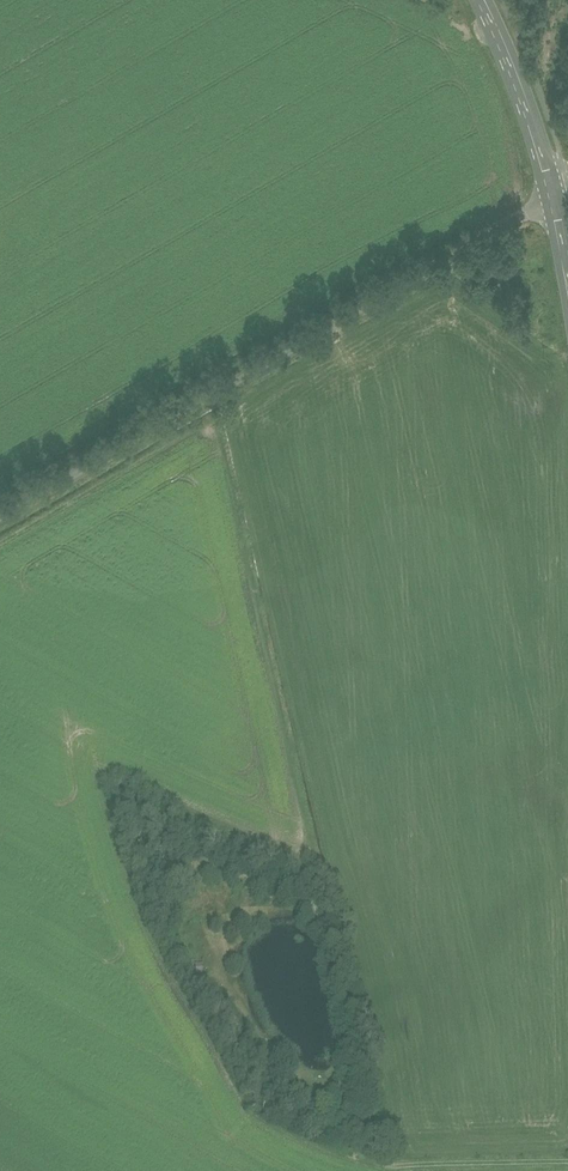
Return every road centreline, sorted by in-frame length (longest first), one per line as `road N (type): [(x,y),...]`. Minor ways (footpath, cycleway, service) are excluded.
road 1 (residential): [(554,197),(0,518)]
road 2 (tertiary): [(481,0),(554,197)]

